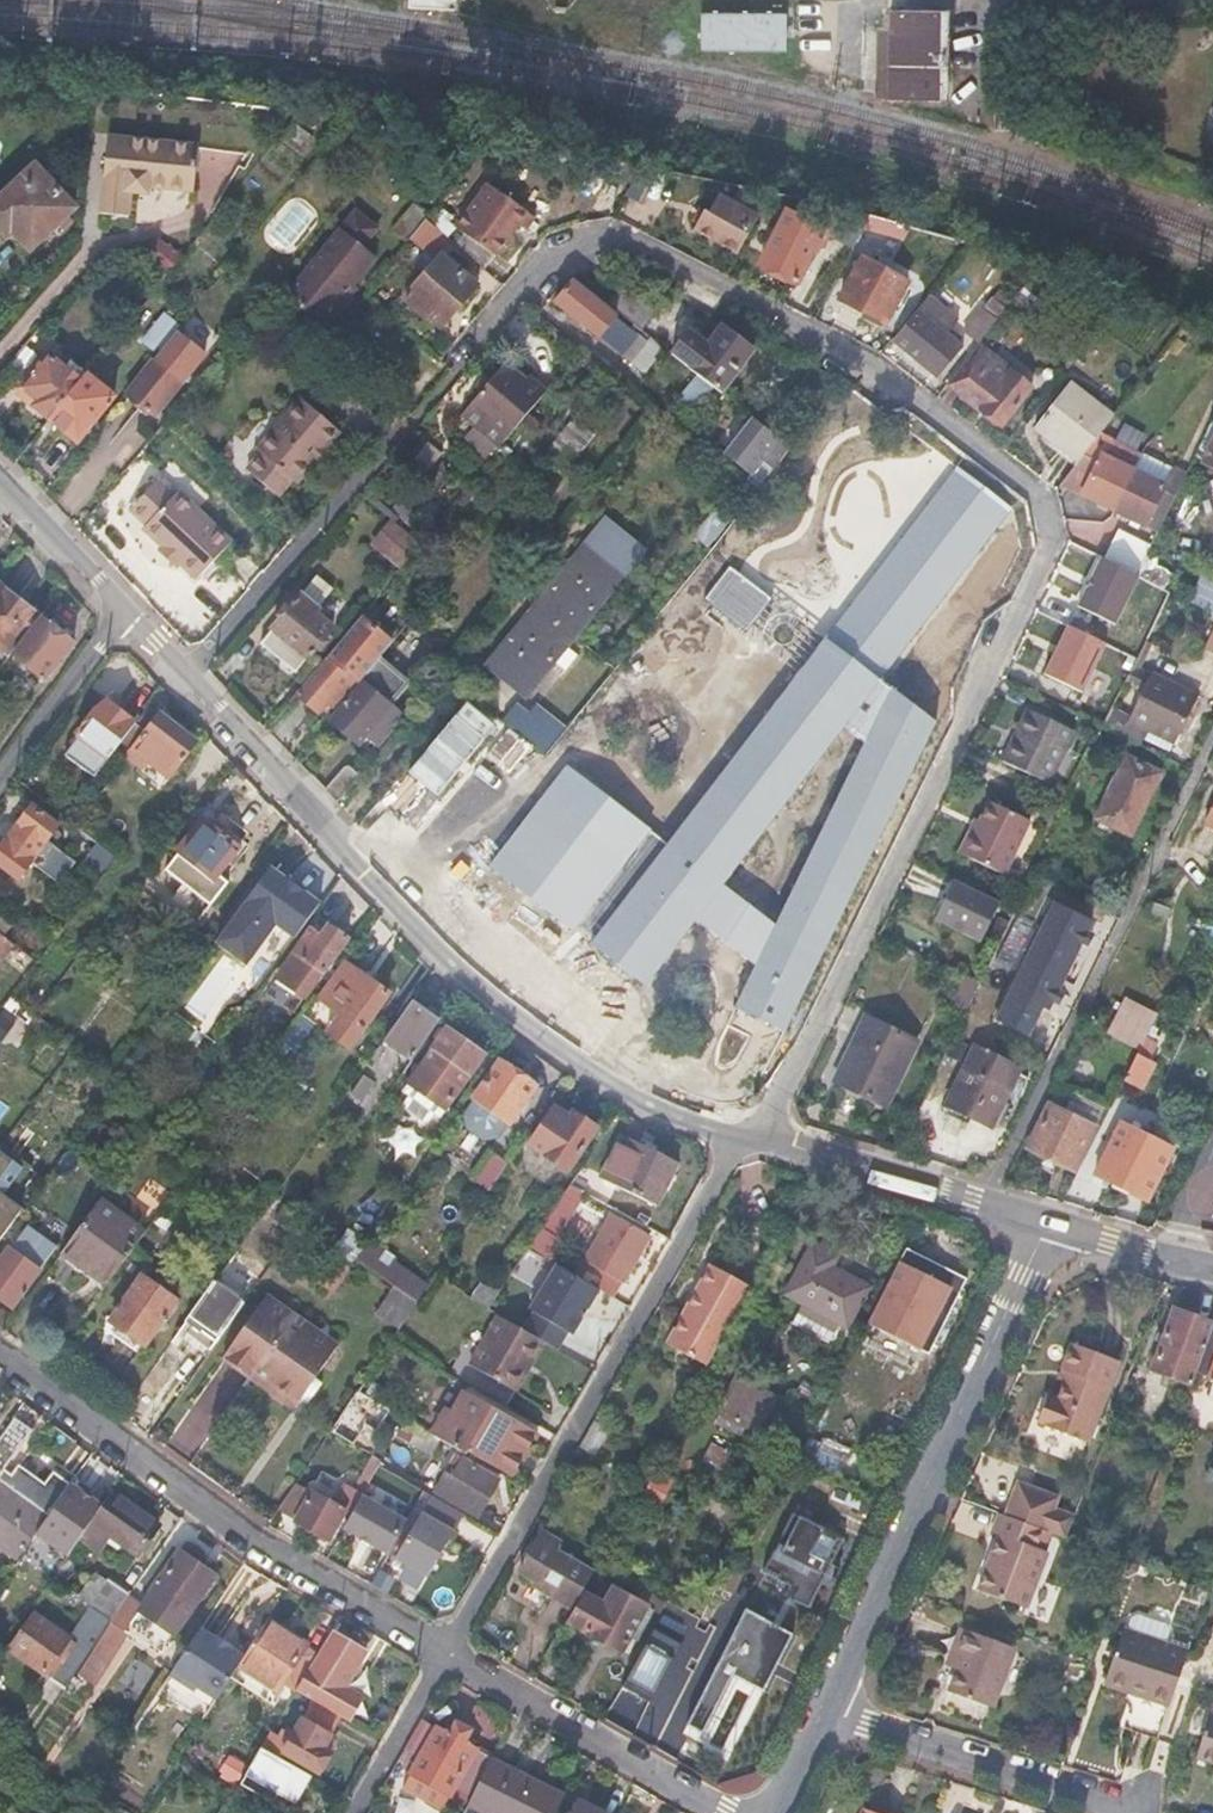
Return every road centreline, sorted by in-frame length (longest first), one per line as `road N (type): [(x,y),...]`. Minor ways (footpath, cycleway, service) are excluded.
road 1 (residential): [(766,1137),(784,1086),(1053,544),(1042,495),(871,372),(612,233),(558,246),(458,368)]
road 2 (residential): [(766,1137),(736,1138),(647,1105),(480,984),(414,923),(0,472)]
road 3 (residential): [(0,1359),(258,1545),(722,1812)]
road 4 (residential): [(821,1707),(1046,1223)]
road 5 (residential): [(1212,737),(987,1204)]
road 6 (residential): [(821,1707),(1124,1812)]
road 7 (residential): [(987,1204),(766,1137)]
road 8 (residential): [(1212,1267),(1046,1223)]

